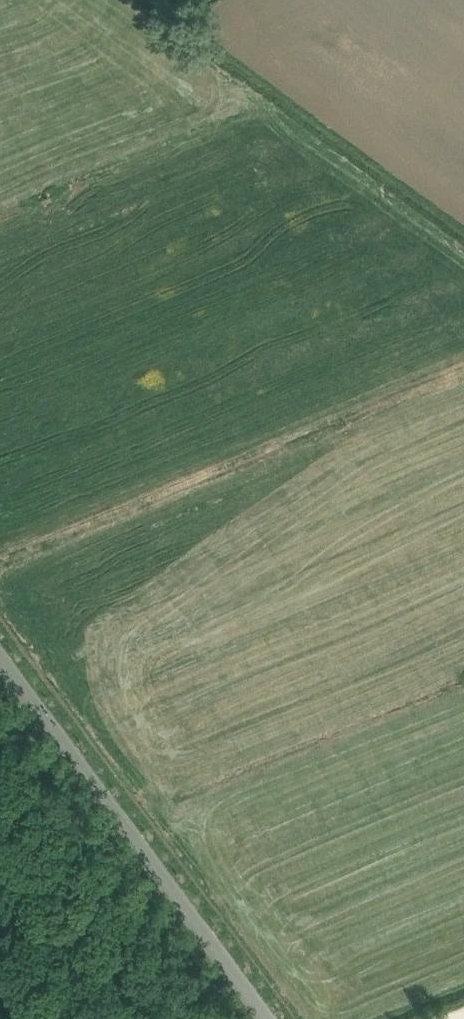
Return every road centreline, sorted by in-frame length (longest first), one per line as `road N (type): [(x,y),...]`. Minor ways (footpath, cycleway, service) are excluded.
road 1 (unclassified): [(269,1018),(0,655)]

